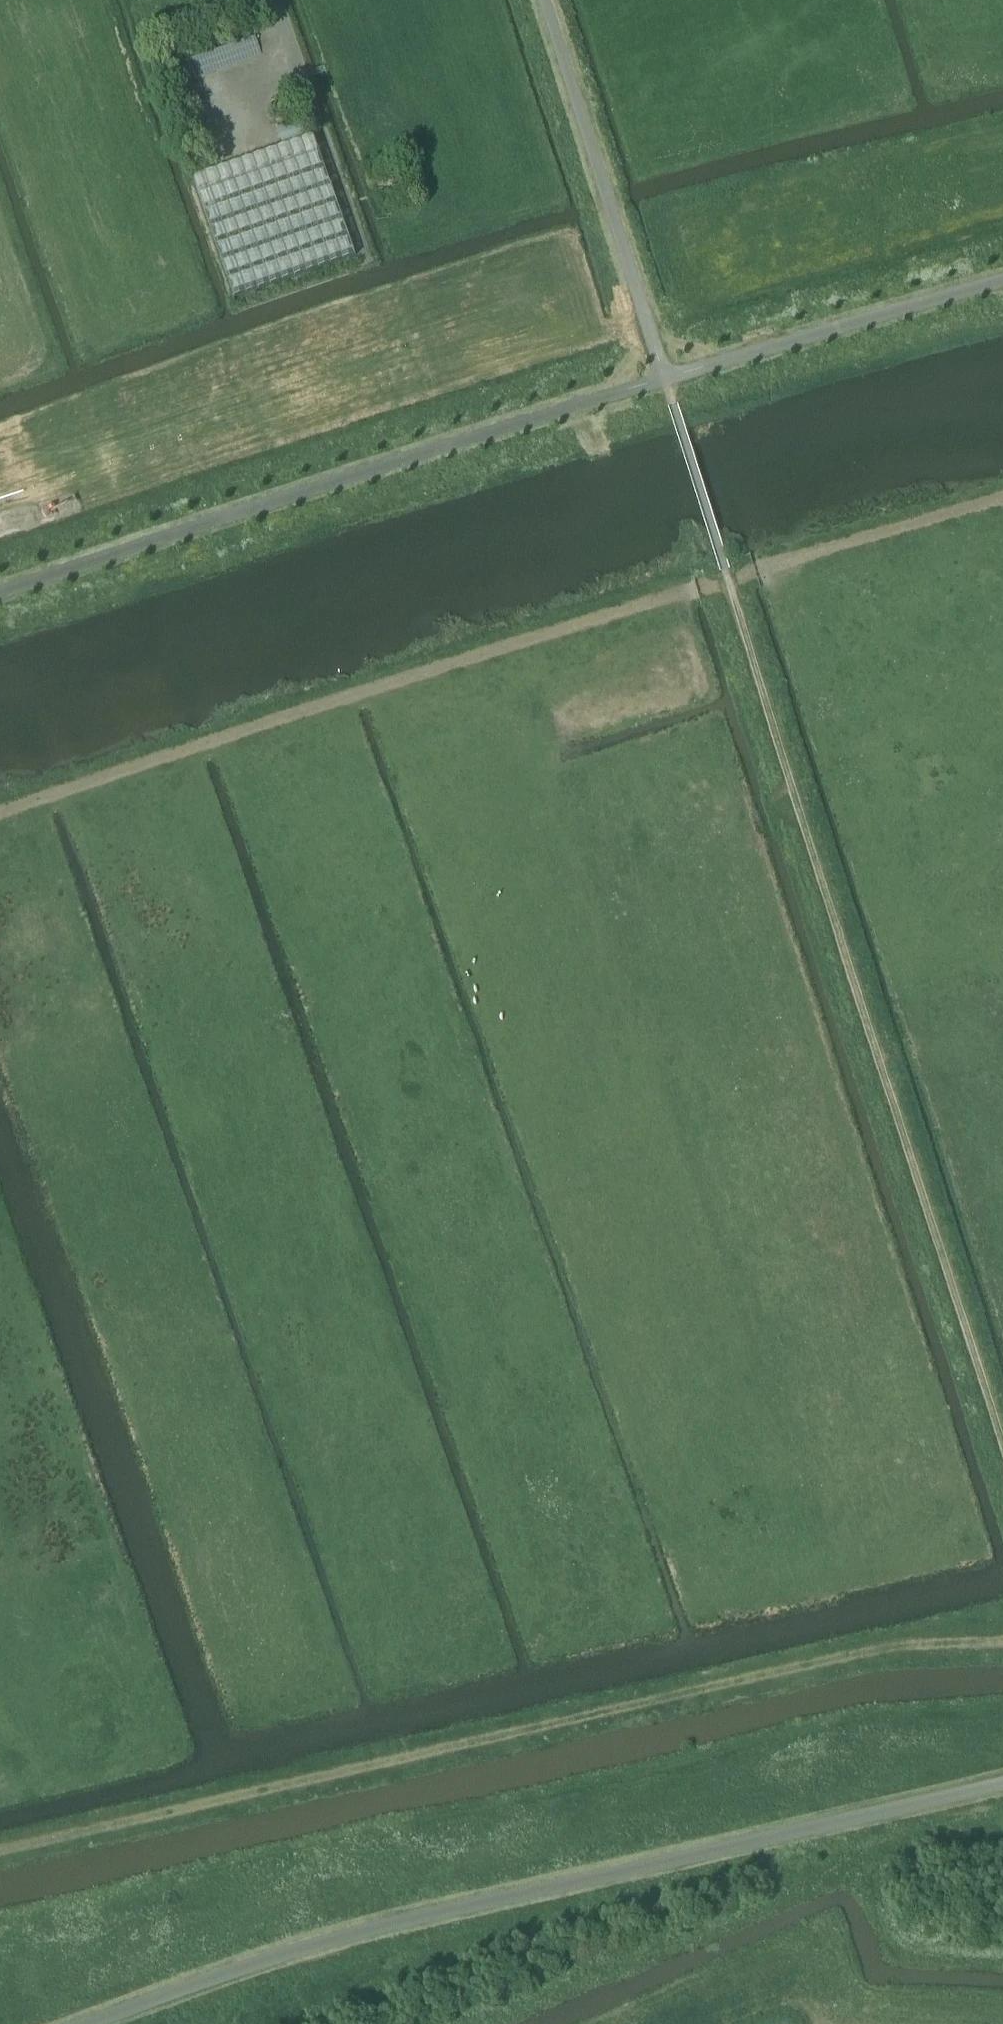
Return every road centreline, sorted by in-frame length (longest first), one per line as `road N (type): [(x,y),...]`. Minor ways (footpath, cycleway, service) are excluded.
road 1 (track): [(1002,1451),(664,378)]
road 2 (unclassified): [(79,2023),(335,1938),(1002,1781)]
road 3 (track): [(367,260),(277,0)]

